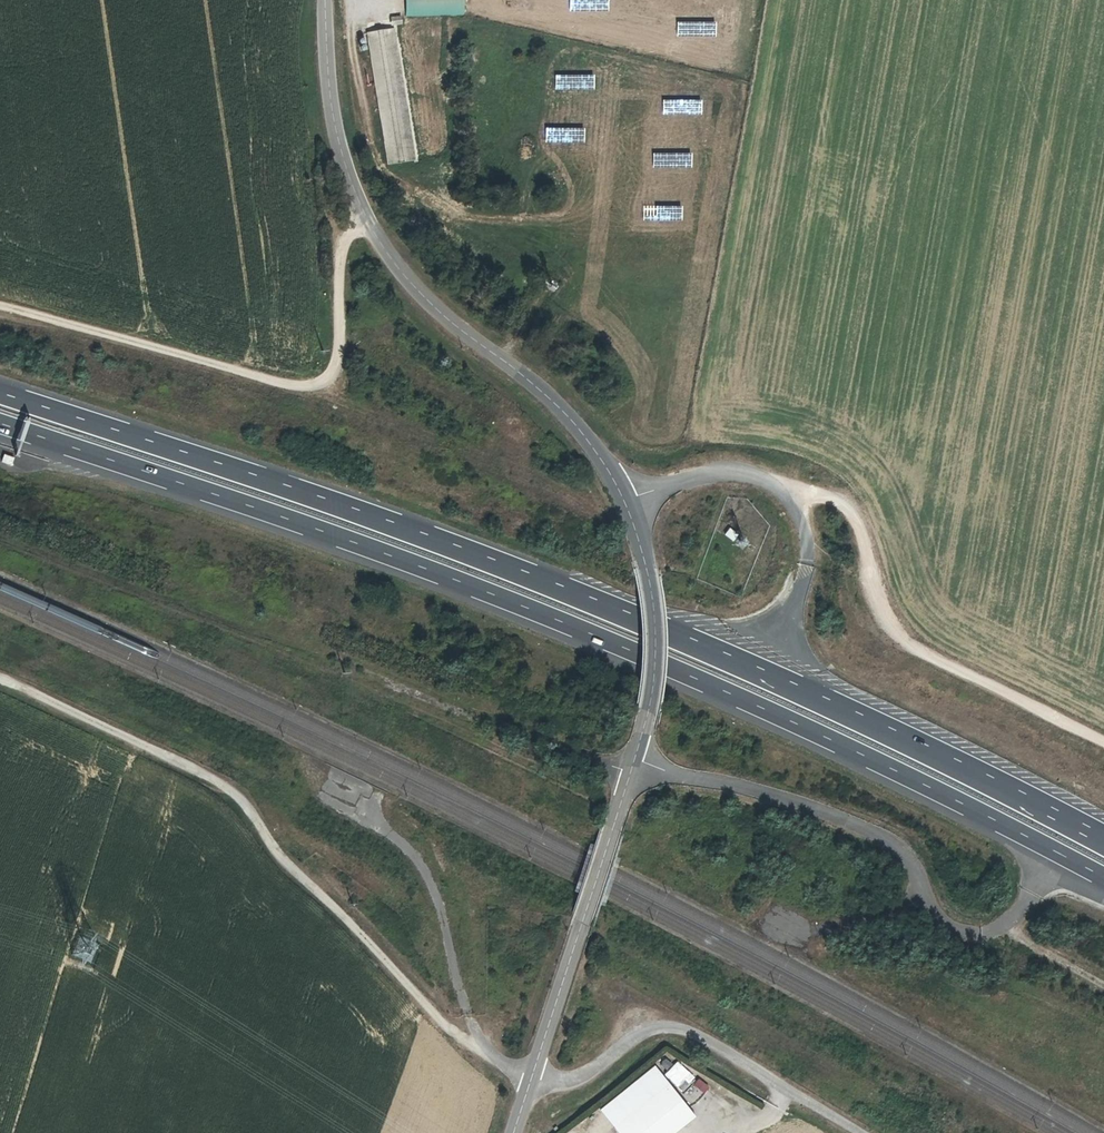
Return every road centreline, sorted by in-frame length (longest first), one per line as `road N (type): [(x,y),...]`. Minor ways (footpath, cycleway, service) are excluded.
road 1 (motorway): [(0,425),(507,601),(747,701),(1103,878)]
road 2 (motorway): [(1103,839),(861,720),(516,571),(0,393)]
road 3 (track): [(532,1076),(436,1016),(360,927),(286,861),(223,783),(0,679)]
road 4 (unclassified): [(624,500),(573,421),(430,305),(379,243),(341,156),(325,0)]
road 5 (track): [(370,224),(344,244),(337,371),(316,404),(0,322)]
road 6 (track): [(1103,743),(912,645),(874,585),(862,513),(838,497),(782,493)]
road 7 (unclassified): [(634,759),(832,815),(891,843),(919,875),(940,921),(982,934)]
road 8 (unclassified): [(532,1076),(573,1079),(641,1034),(683,1029),(861,1132)]
road 9 (unclassified): [(532,1076),(634,759)]
road 10 (unclassified): [(634,759),(654,693),(658,637),(647,567),(624,500)]
road 11 (unclassified): [(624,500),(709,474),(763,480),(803,525),(806,566)]

